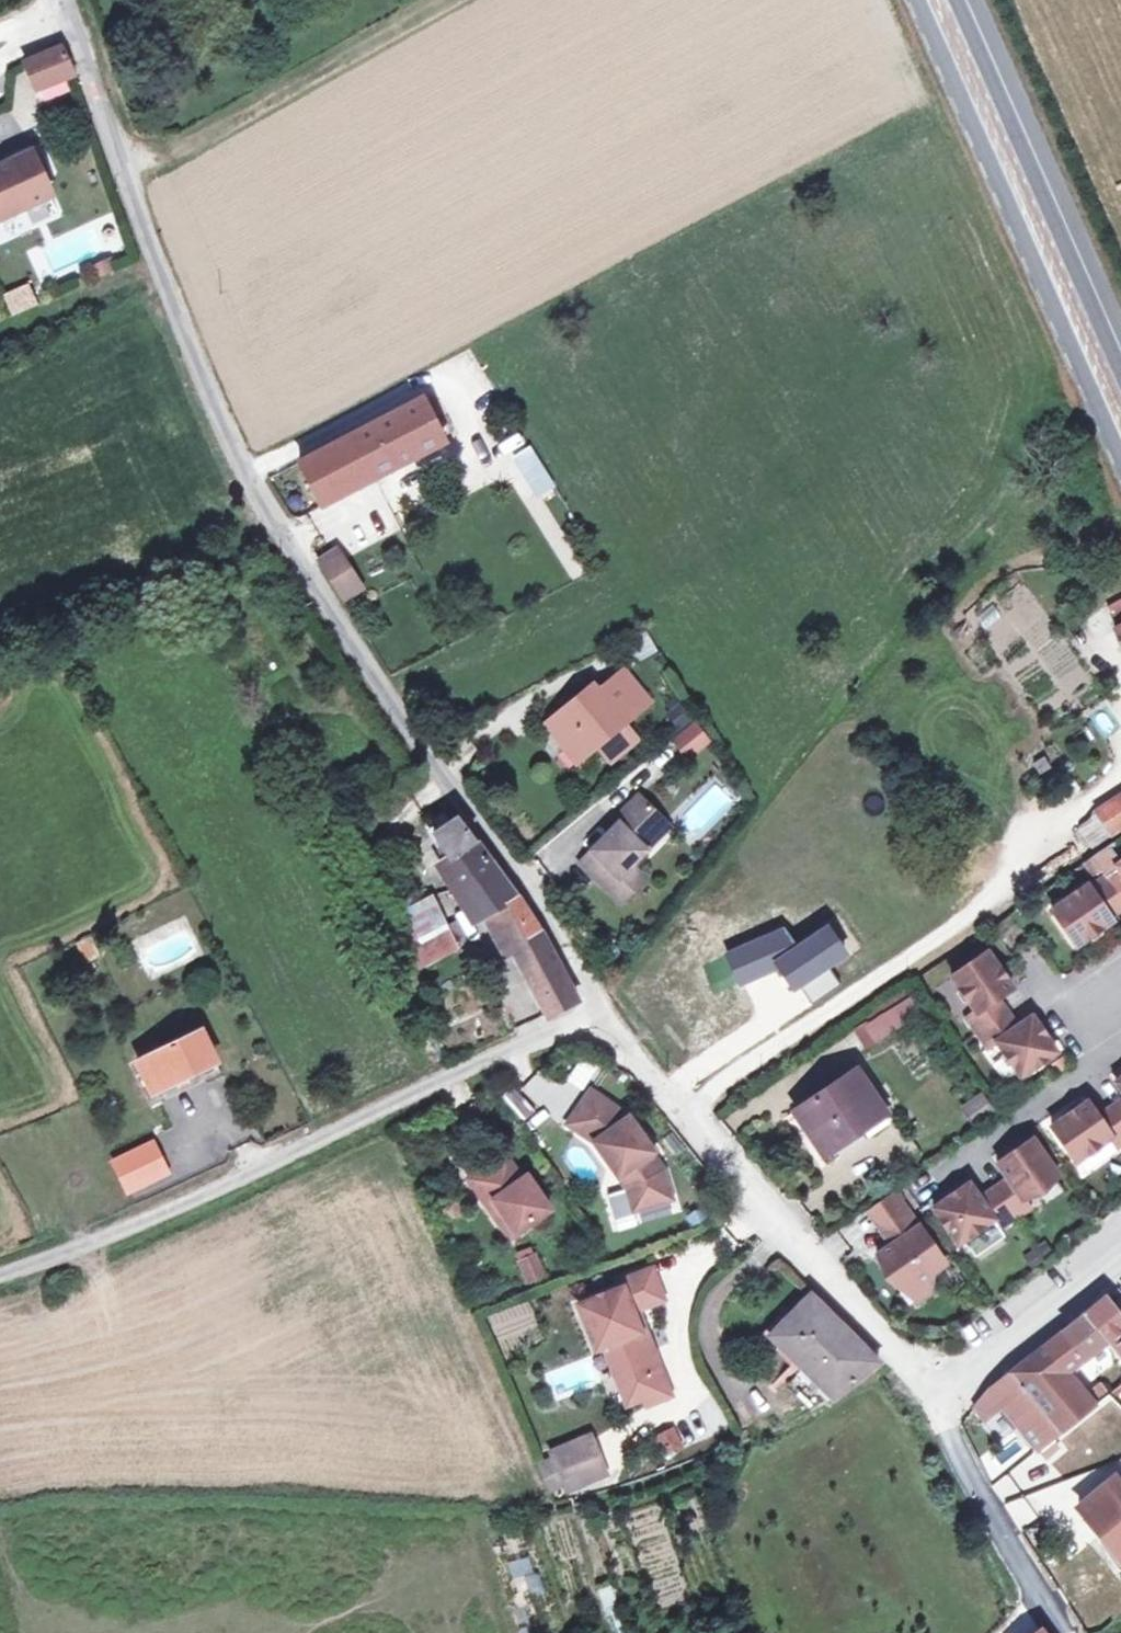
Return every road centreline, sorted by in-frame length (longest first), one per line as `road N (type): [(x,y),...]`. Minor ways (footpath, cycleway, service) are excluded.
road 1 (unclassified): [(604,1004),(519,860),(378,678),(253,481),(191,339),(66,0)]
road 2 (unclassified): [(0,1271),(422,1101),(604,1004)]
road 3 (secondary): [(913,0),(1120,468)]
road 4 (residential): [(604,1004),(859,1322),(930,1380)]
road 5 (secondary): [(1120,371),(954,0)]
road 6 (unclassified): [(1066,1632),(1037,1592),(930,1380)]
road 7 (residential): [(1120,1253),(968,1377),(930,1380)]

